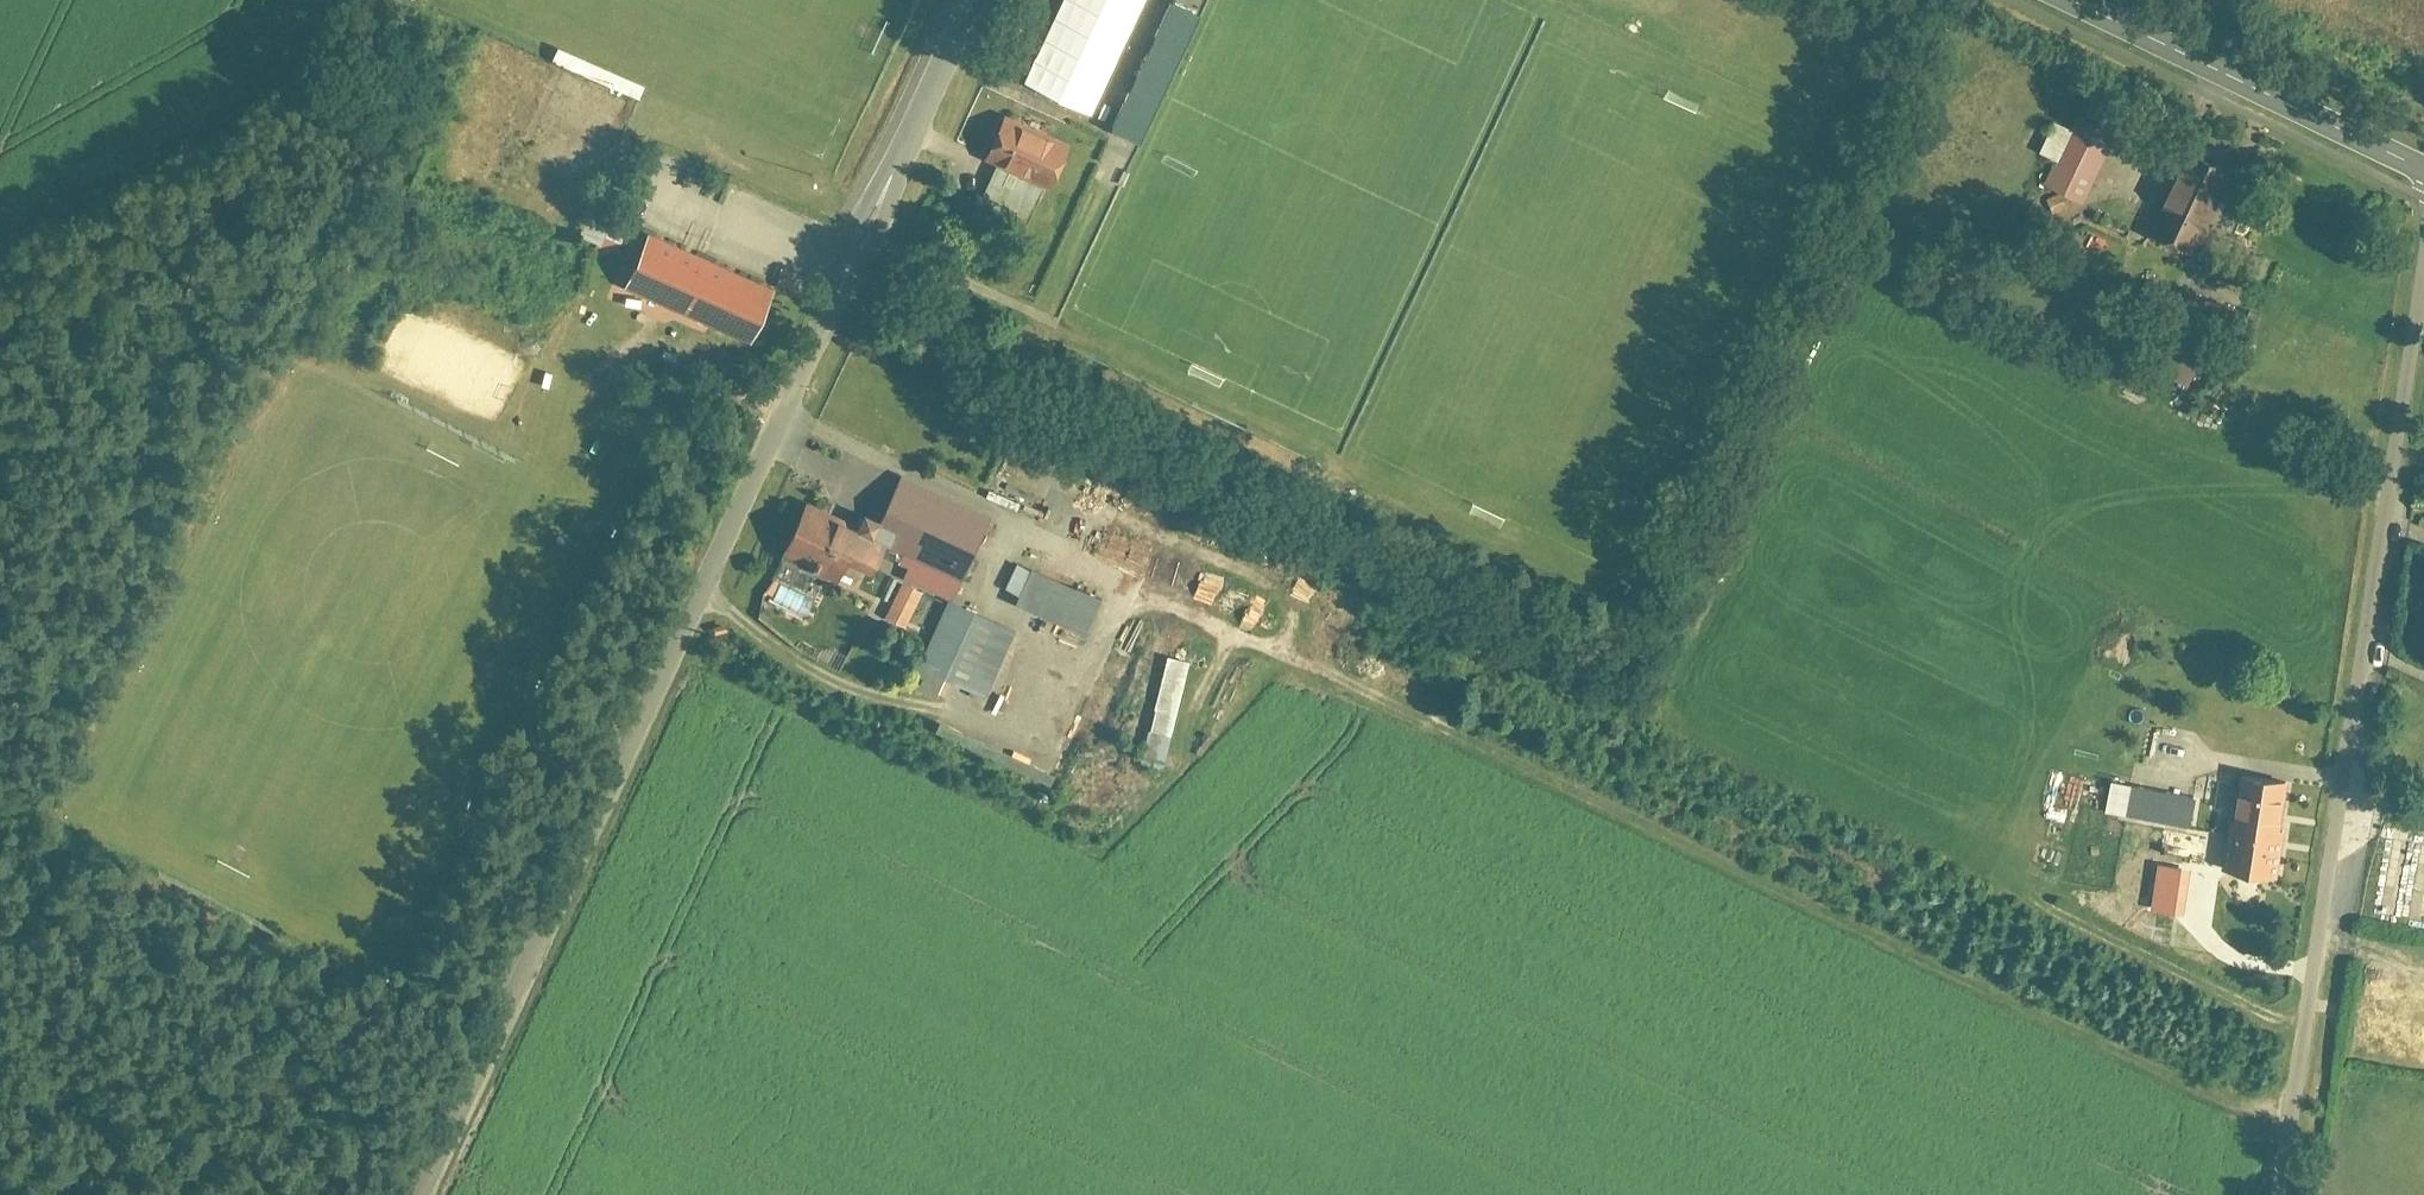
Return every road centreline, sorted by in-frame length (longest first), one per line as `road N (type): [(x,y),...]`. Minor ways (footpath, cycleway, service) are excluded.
road 1 (residential): [(420,1194),(975,0)]
road 2 (track): [(2292,1125),(2234,1110),(1389,708)]
road 3 (residential): [(2423,323),(2281,1194)]
road 4 (secondary): [(2423,173),(2073,0)]

